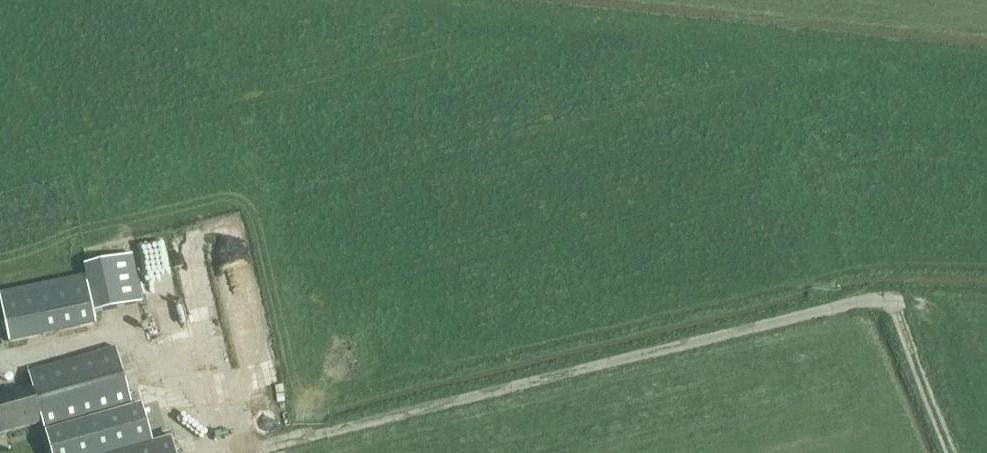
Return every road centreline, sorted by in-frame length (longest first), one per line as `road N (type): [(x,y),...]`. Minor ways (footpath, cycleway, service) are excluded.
road 1 (track): [(890,298),(228,452)]
road 2 (track): [(212,452),(127,336),(0,359)]
road 3 (track): [(955,452),(890,298)]

